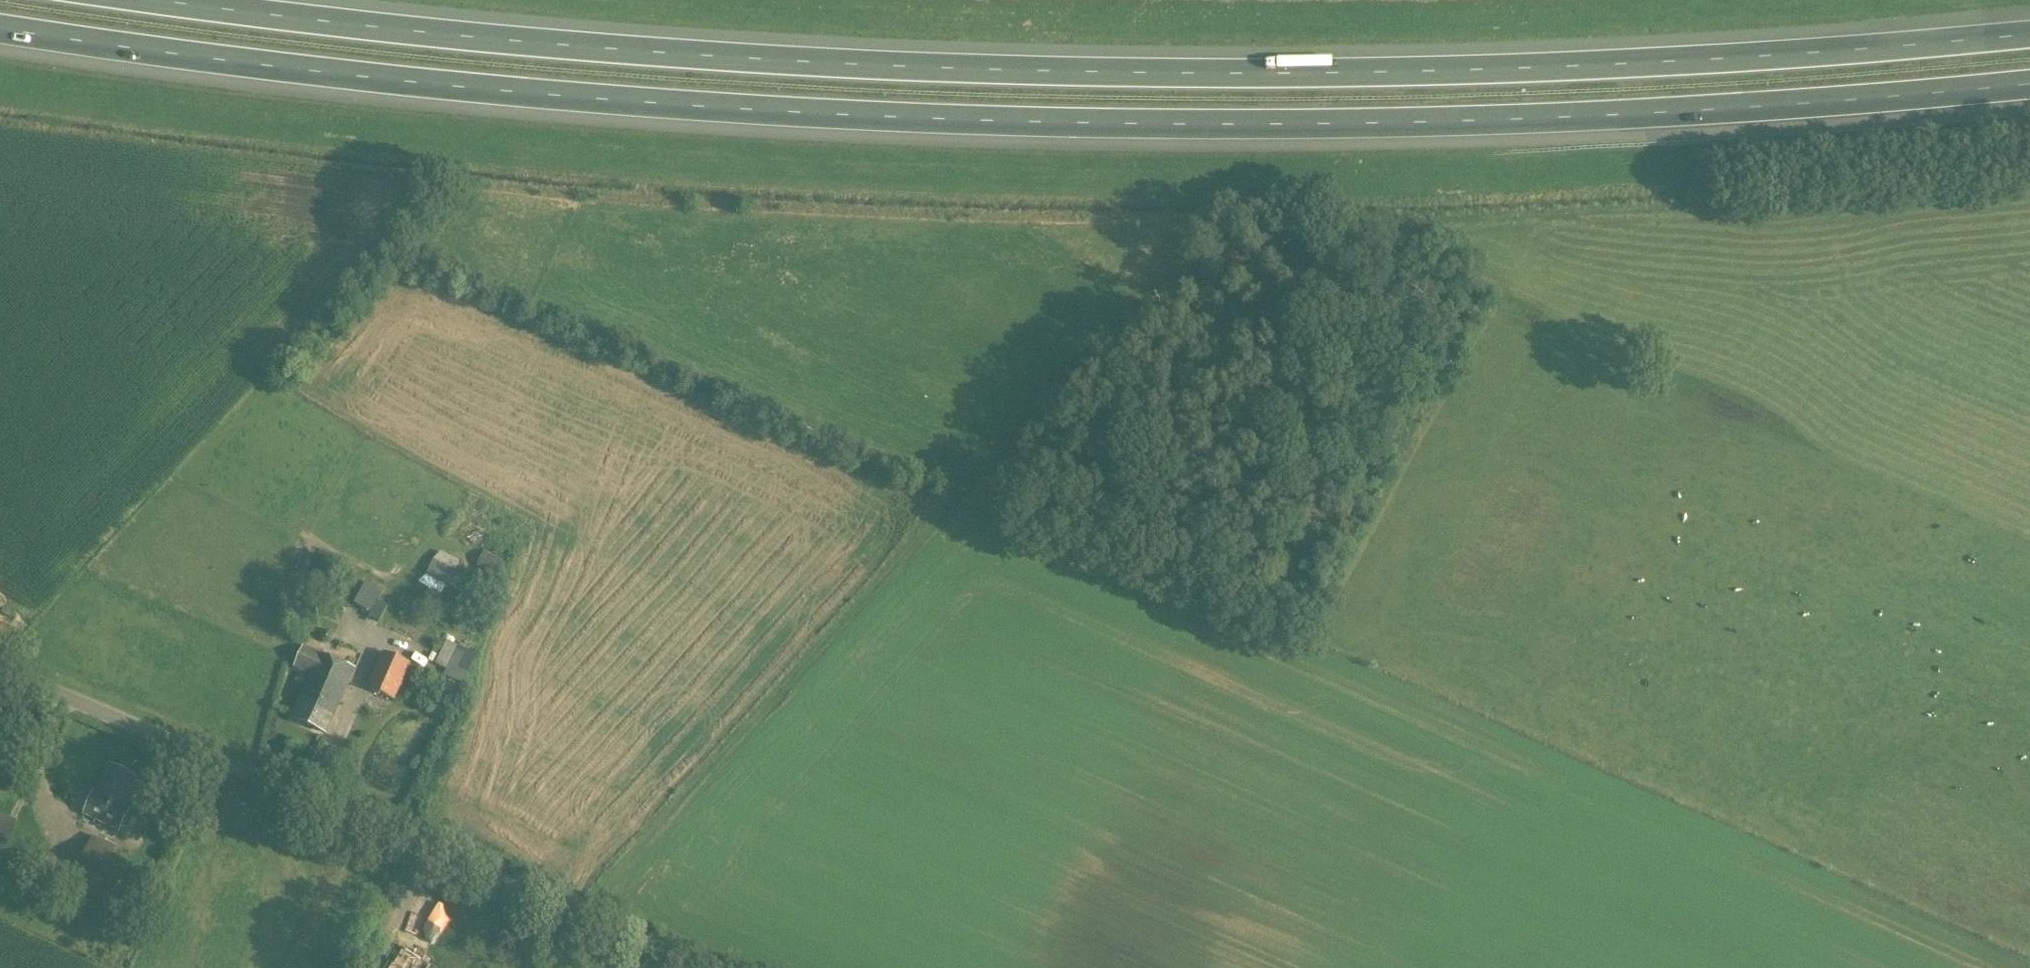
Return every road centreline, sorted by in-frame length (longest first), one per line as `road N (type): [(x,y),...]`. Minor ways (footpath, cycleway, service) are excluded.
road 1 (motorway): [(0,25),(236,60),(680,107),(1049,122),(1507,120),(2029,85)]
road 2 (motorway): [(2029,35),(1522,70),(1059,70),(692,56),(164,0)]
road 3 (unclassified): [(706,967),(0,668)]

